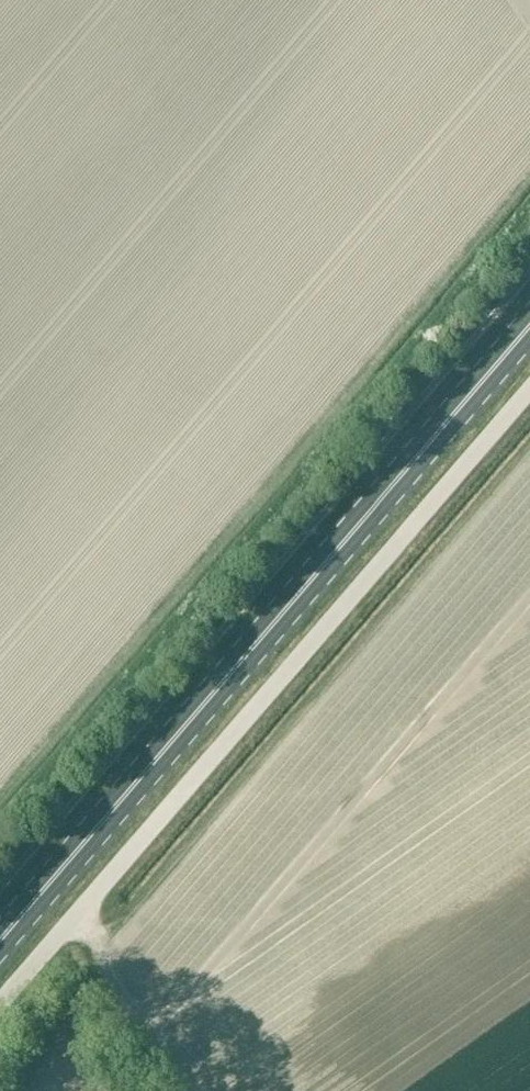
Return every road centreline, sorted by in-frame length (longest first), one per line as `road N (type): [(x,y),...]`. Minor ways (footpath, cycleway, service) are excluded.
road 1 (primary): [(0,942),(529,328)]
road 2 (unclassified): [(0,1005),(529,394)]

